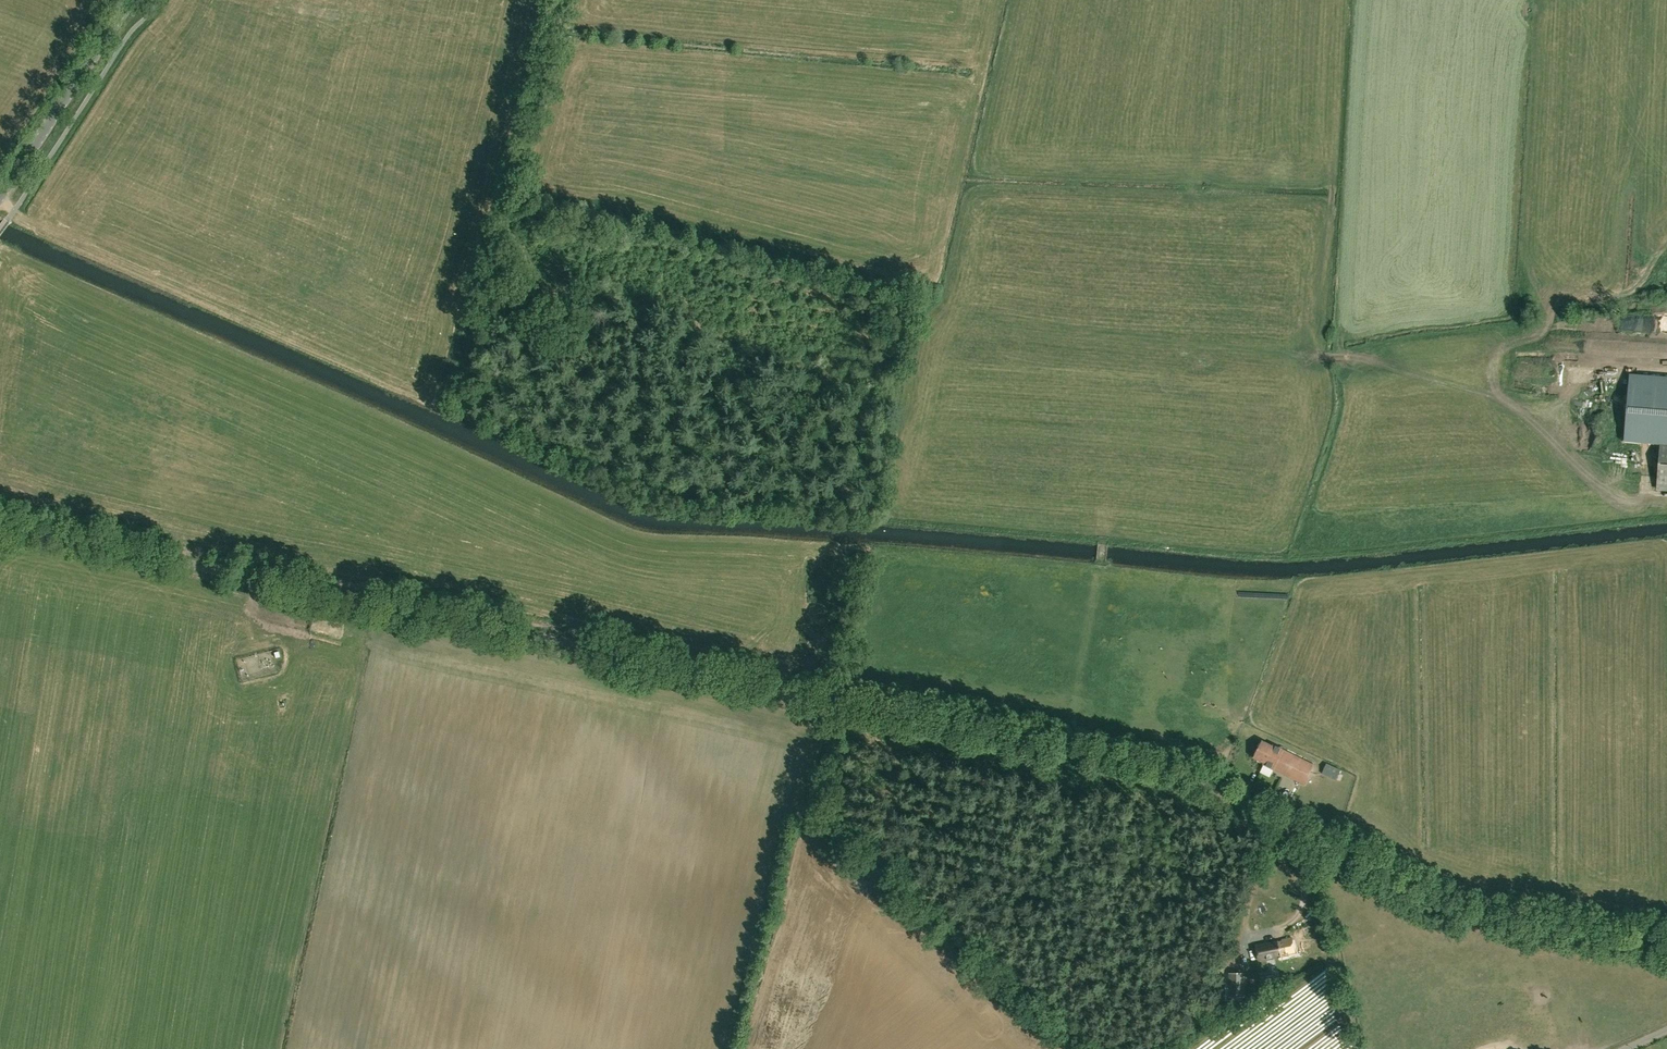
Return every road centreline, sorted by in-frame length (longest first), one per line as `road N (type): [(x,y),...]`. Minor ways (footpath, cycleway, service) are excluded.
road 1 (unclassified): [(1666,952),(1467,915),(1219,782),(1131,754),(0,523)]
road 2 (tertiary): [(0,195),(129,0)]

